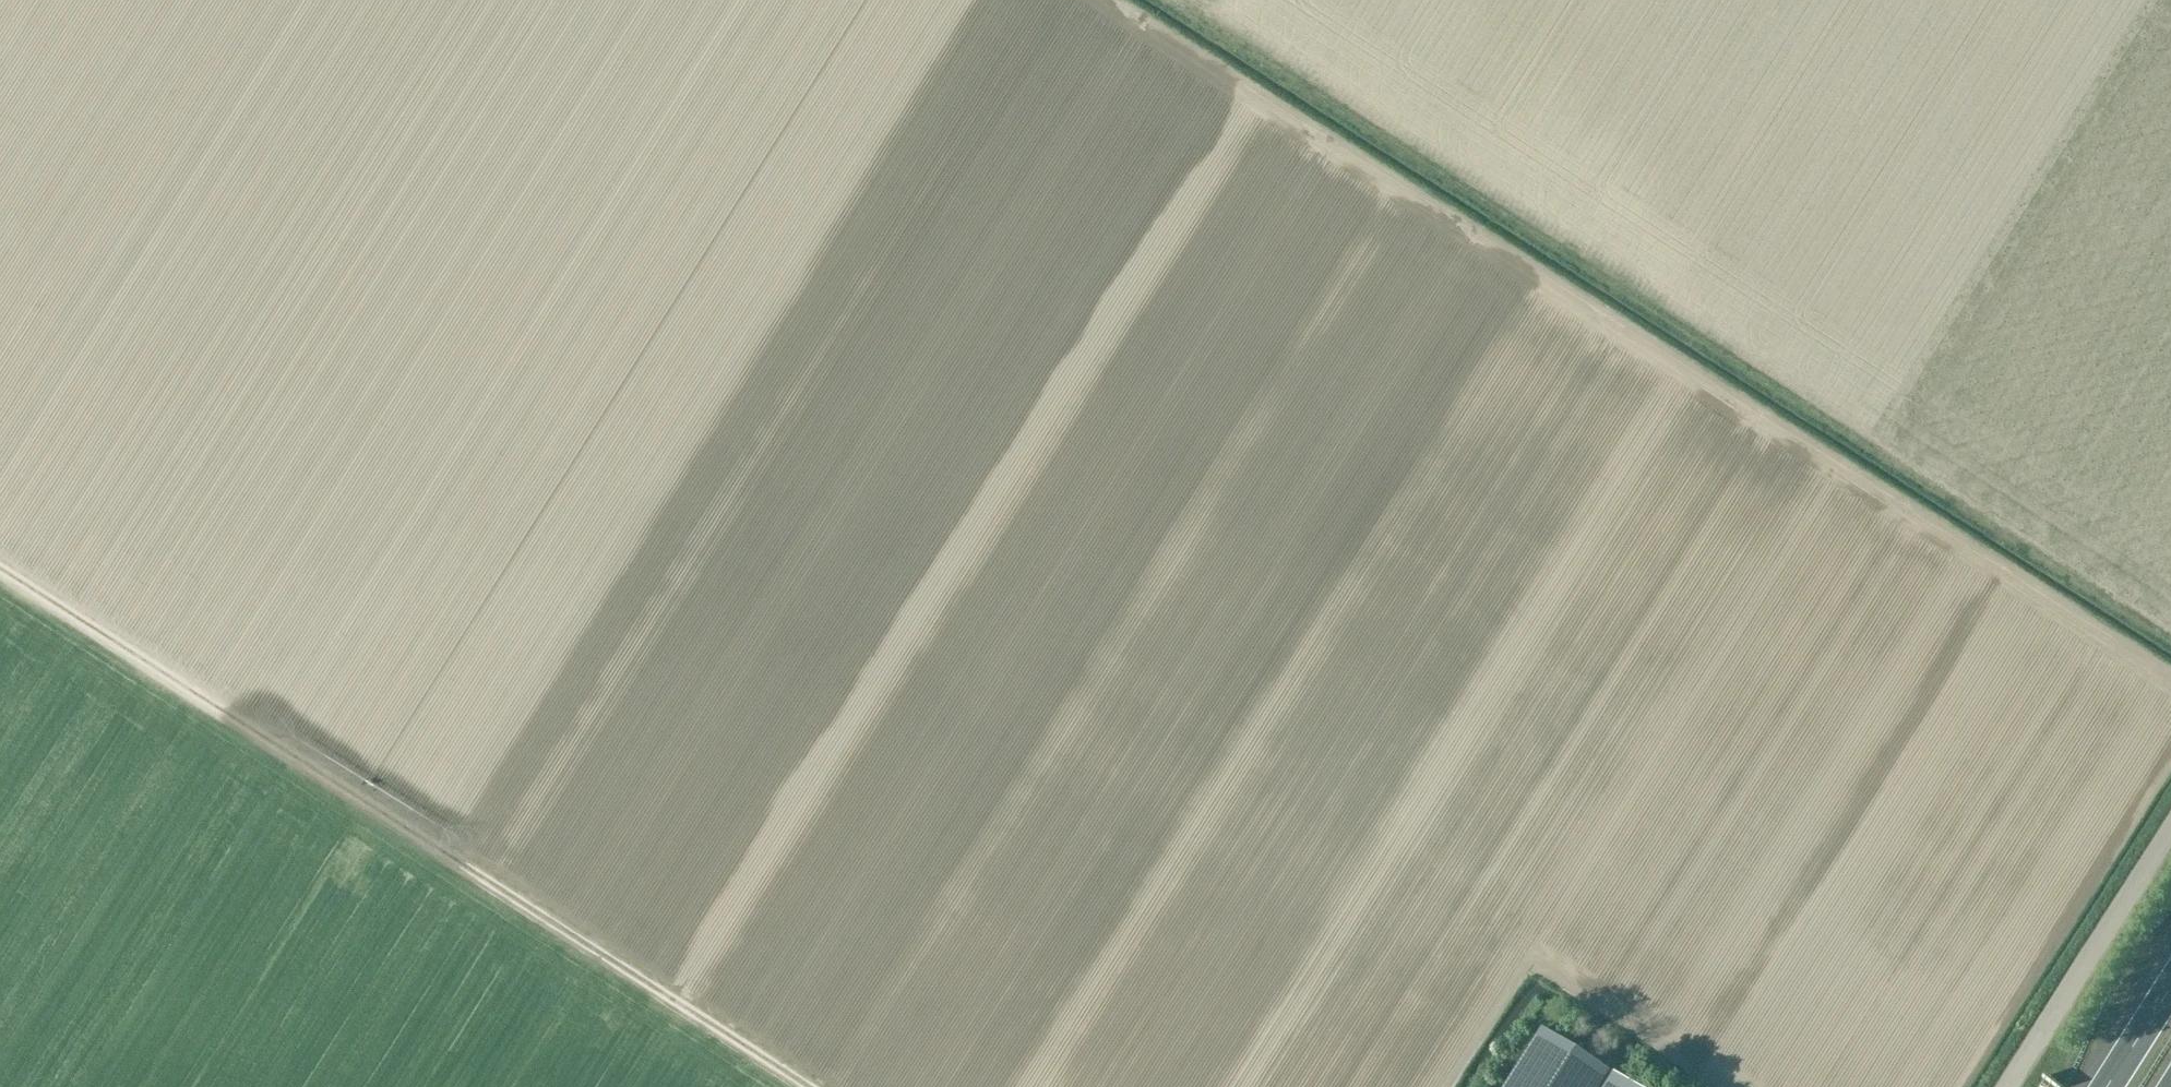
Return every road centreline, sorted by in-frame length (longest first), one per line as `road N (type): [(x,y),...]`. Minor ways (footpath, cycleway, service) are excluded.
road 1 (unclassified): [(2006,1086),(2170,826)]

